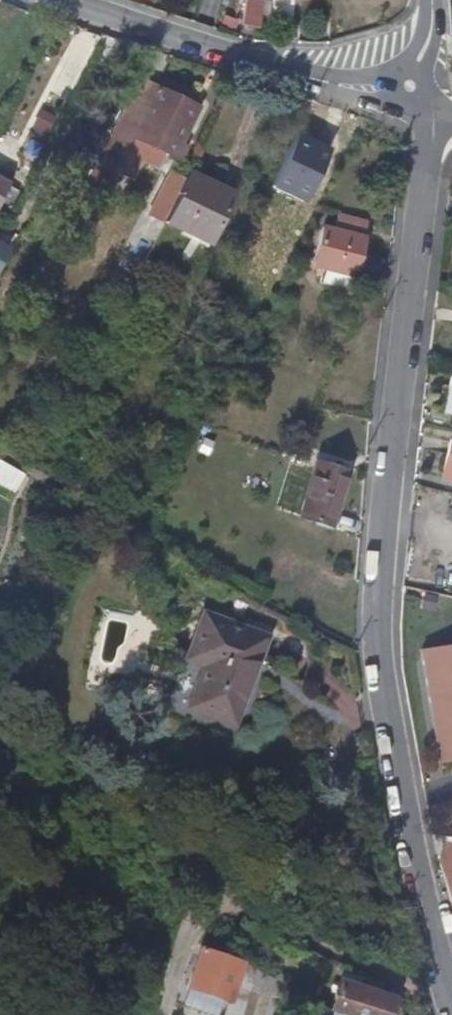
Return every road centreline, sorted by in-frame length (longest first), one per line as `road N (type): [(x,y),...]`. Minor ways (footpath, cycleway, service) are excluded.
road 1 (residential): [(433,111),(379,598),(398,788),(451,1011)]
road 2 (residential): [(433,111),(70,0)]

